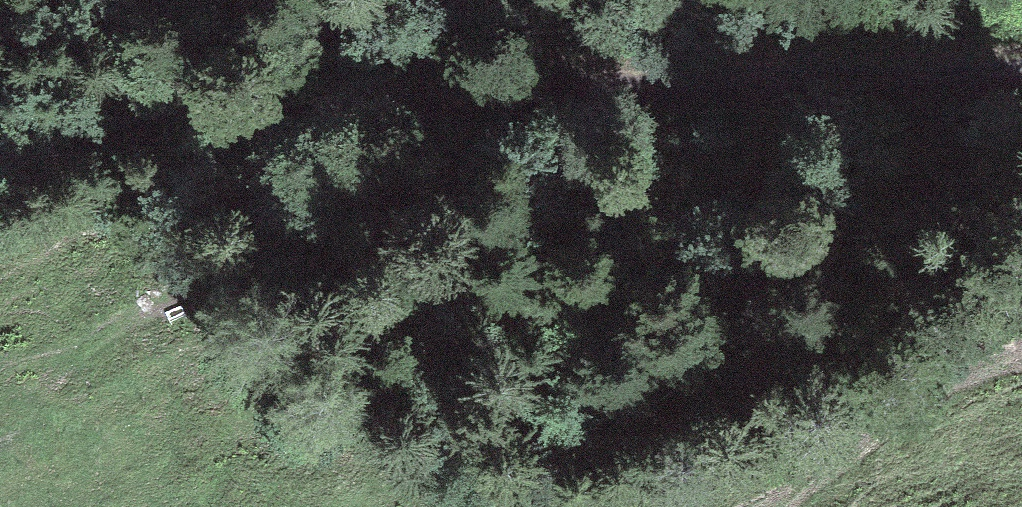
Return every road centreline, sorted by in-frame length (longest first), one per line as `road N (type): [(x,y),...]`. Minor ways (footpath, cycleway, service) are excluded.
road 1 (track): [(1021,71),(557,87),(193,122),(0,157)]
road 2 (track): [(557,87),(60,379)]
road 3 (track): [(1021,362),(884,432),(797,506)]

